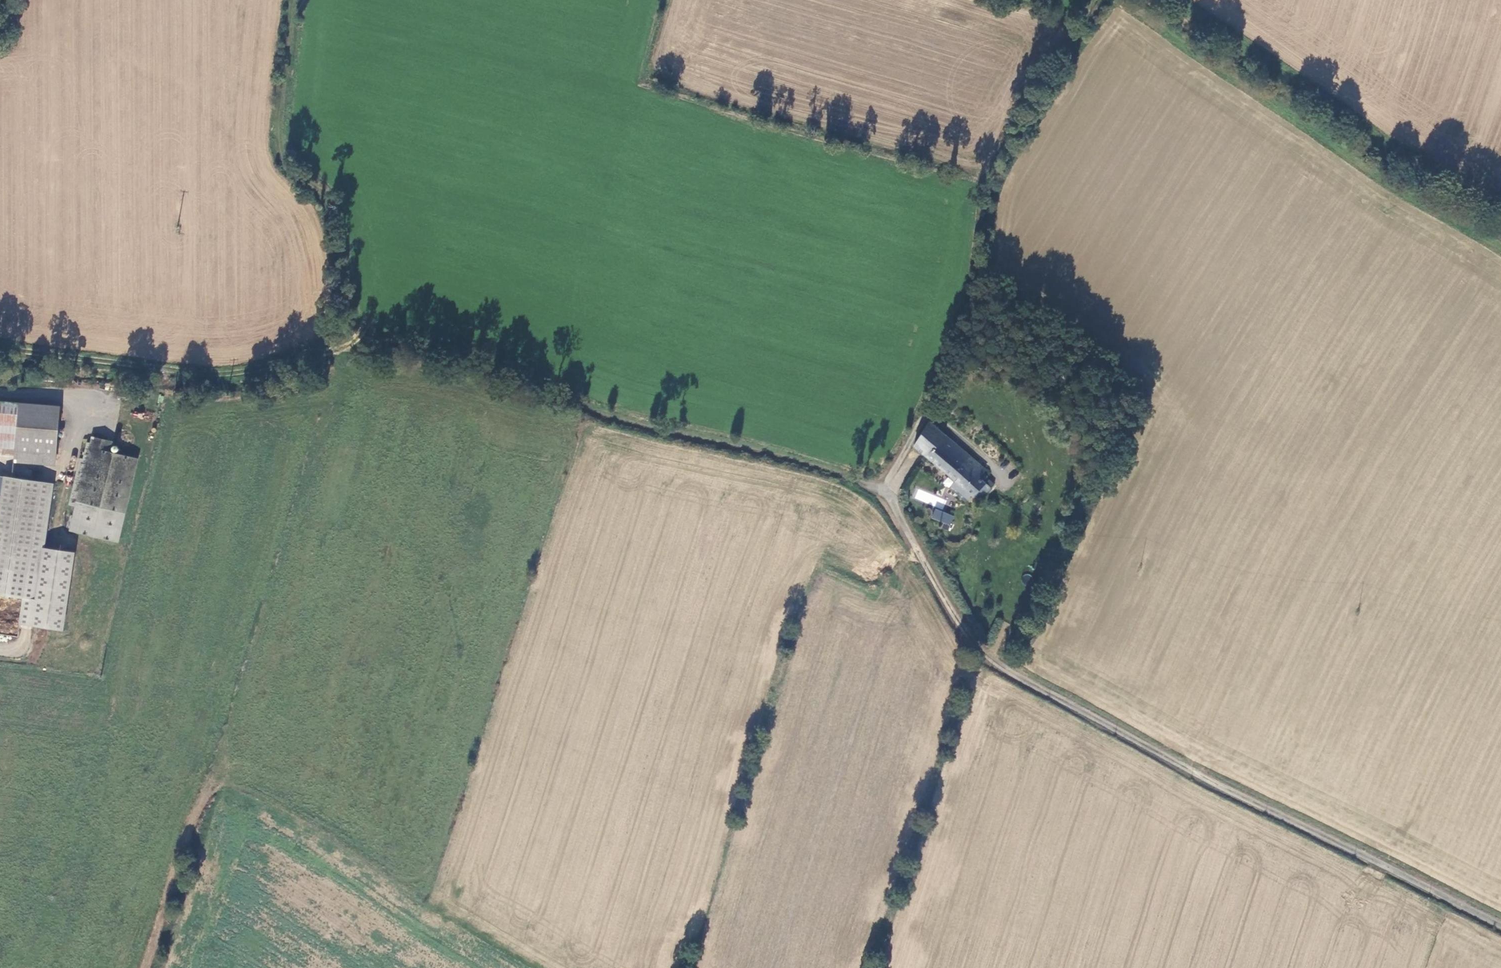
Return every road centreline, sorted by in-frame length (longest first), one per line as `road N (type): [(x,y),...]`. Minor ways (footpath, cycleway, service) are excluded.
road 1 (track): [(1160,0),(1500,238)]

